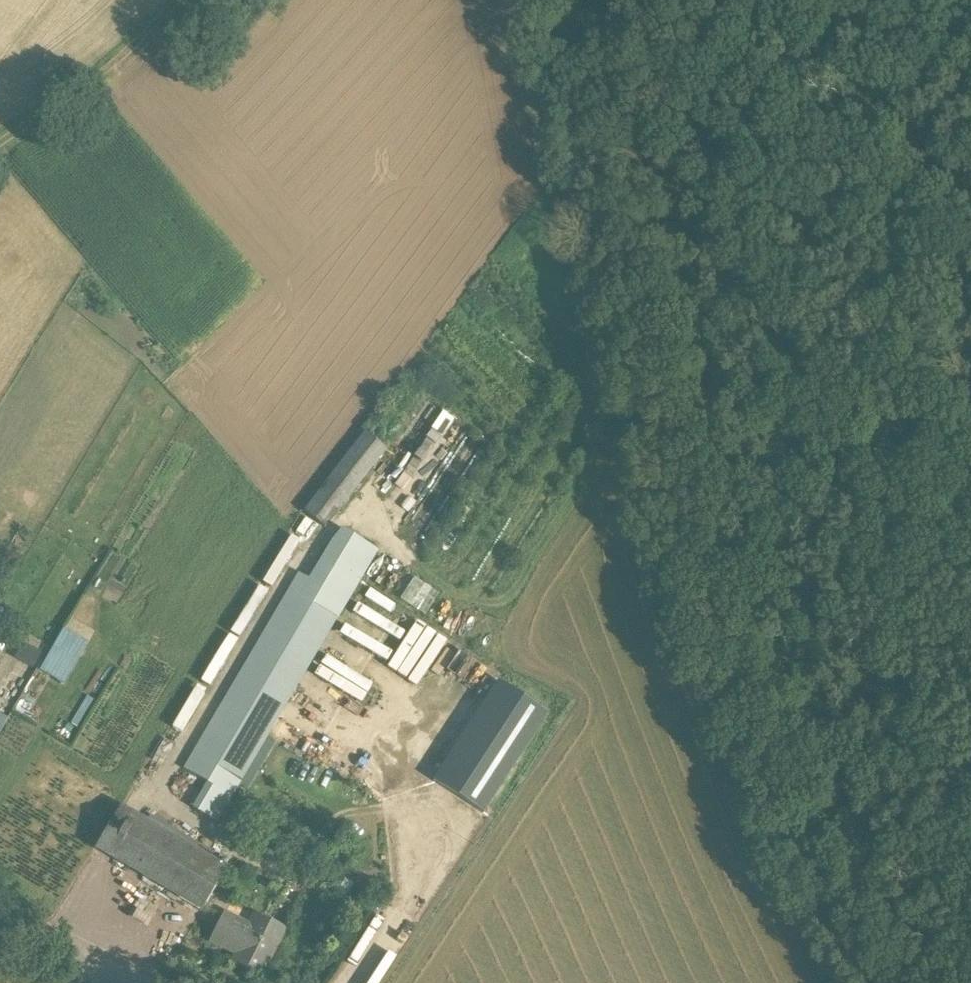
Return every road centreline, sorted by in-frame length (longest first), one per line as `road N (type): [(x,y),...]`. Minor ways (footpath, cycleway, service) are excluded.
road 1 (track): [(182,0),(0,143)]
road 2 (tertiary): [(113,982),(0,928)]

